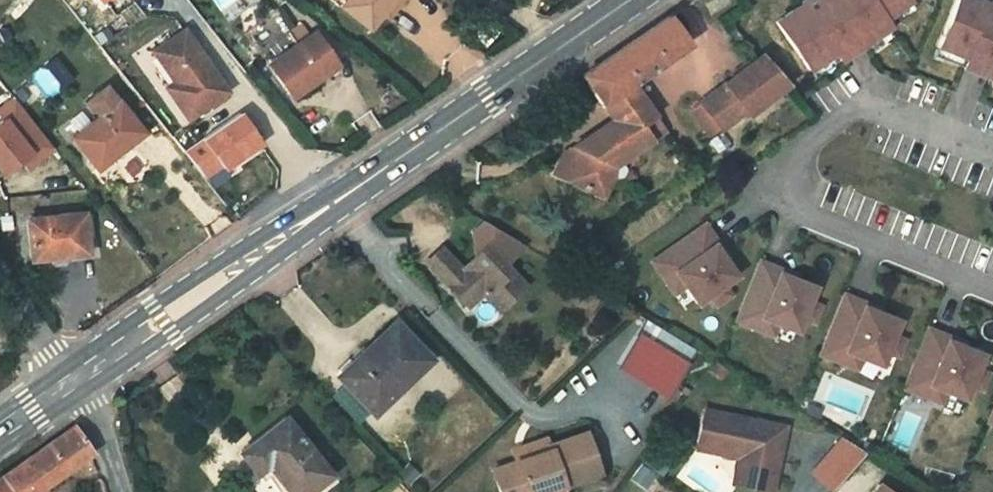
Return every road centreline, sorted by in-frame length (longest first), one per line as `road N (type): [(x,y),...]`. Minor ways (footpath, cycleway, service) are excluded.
road 1 (secondary): [(68,385),(630,0)]
road 2 (residential): [(992,155),(864,108),(775,162),(766,180),(768,197),(782,207),(992,292)]
road 3 (residential): [(0,264),(68,385)]

